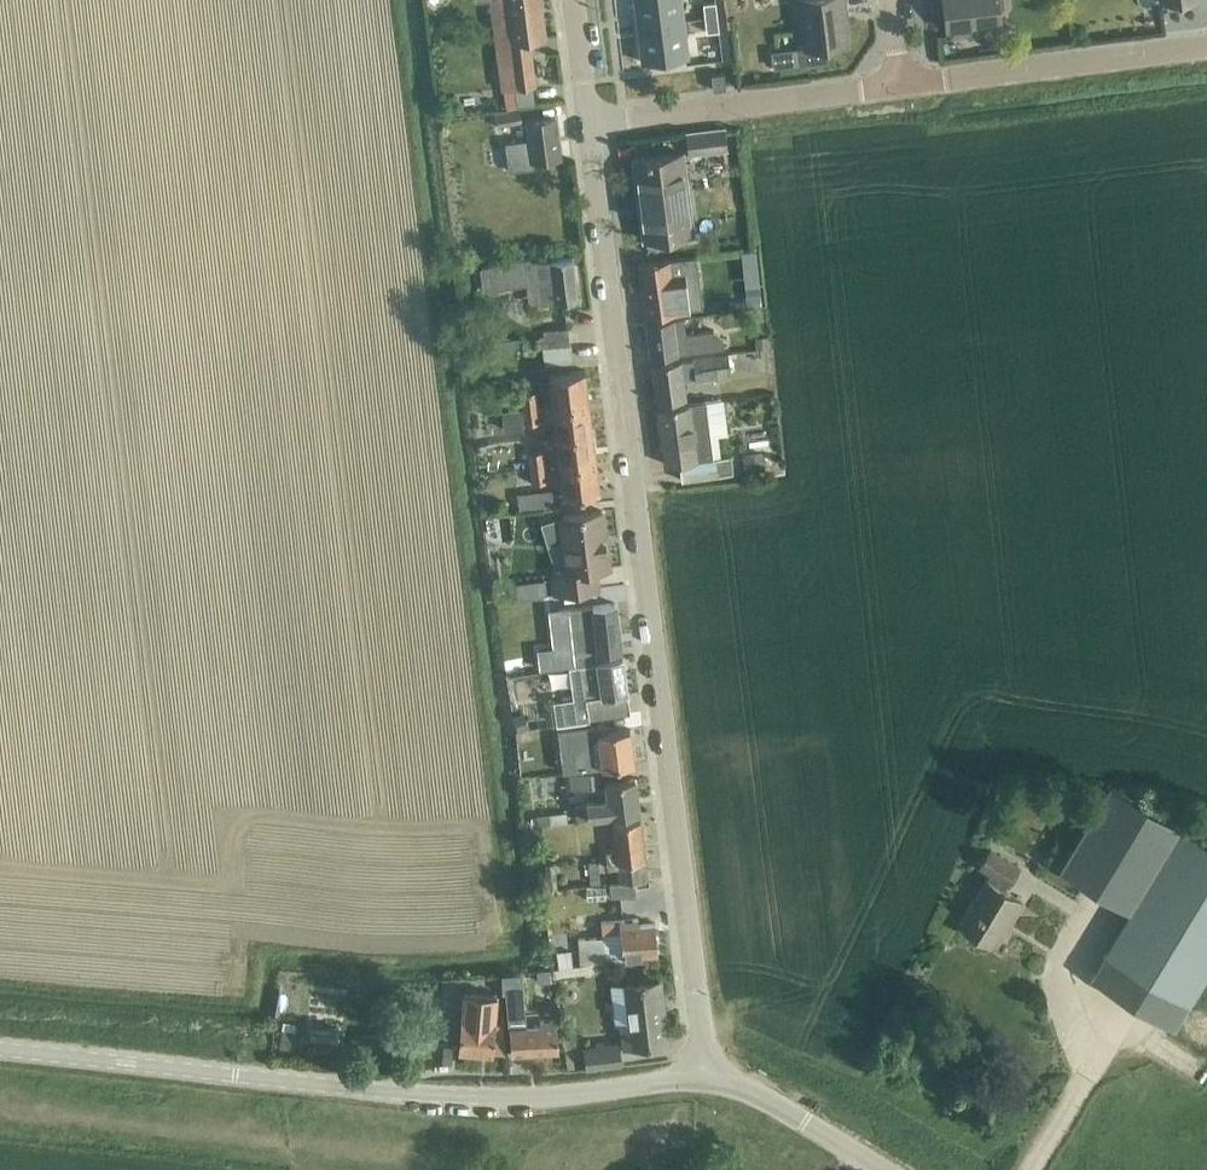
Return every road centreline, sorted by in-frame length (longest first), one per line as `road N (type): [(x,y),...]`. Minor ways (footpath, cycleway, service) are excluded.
road 1 (residential): [(707,1073),(589,122)]
road 2 (residential): [(707,1073),(557,1096),(414,1093),(236,1076)]
road 3 (residential): [(589,122),(902,85)]
road 4 (residential): [(902,85),(1206,48)]
road 5 (unclassified): [(236,1076),(0,1050)]
road 6 (residential): [(589,122),(572,0)]

